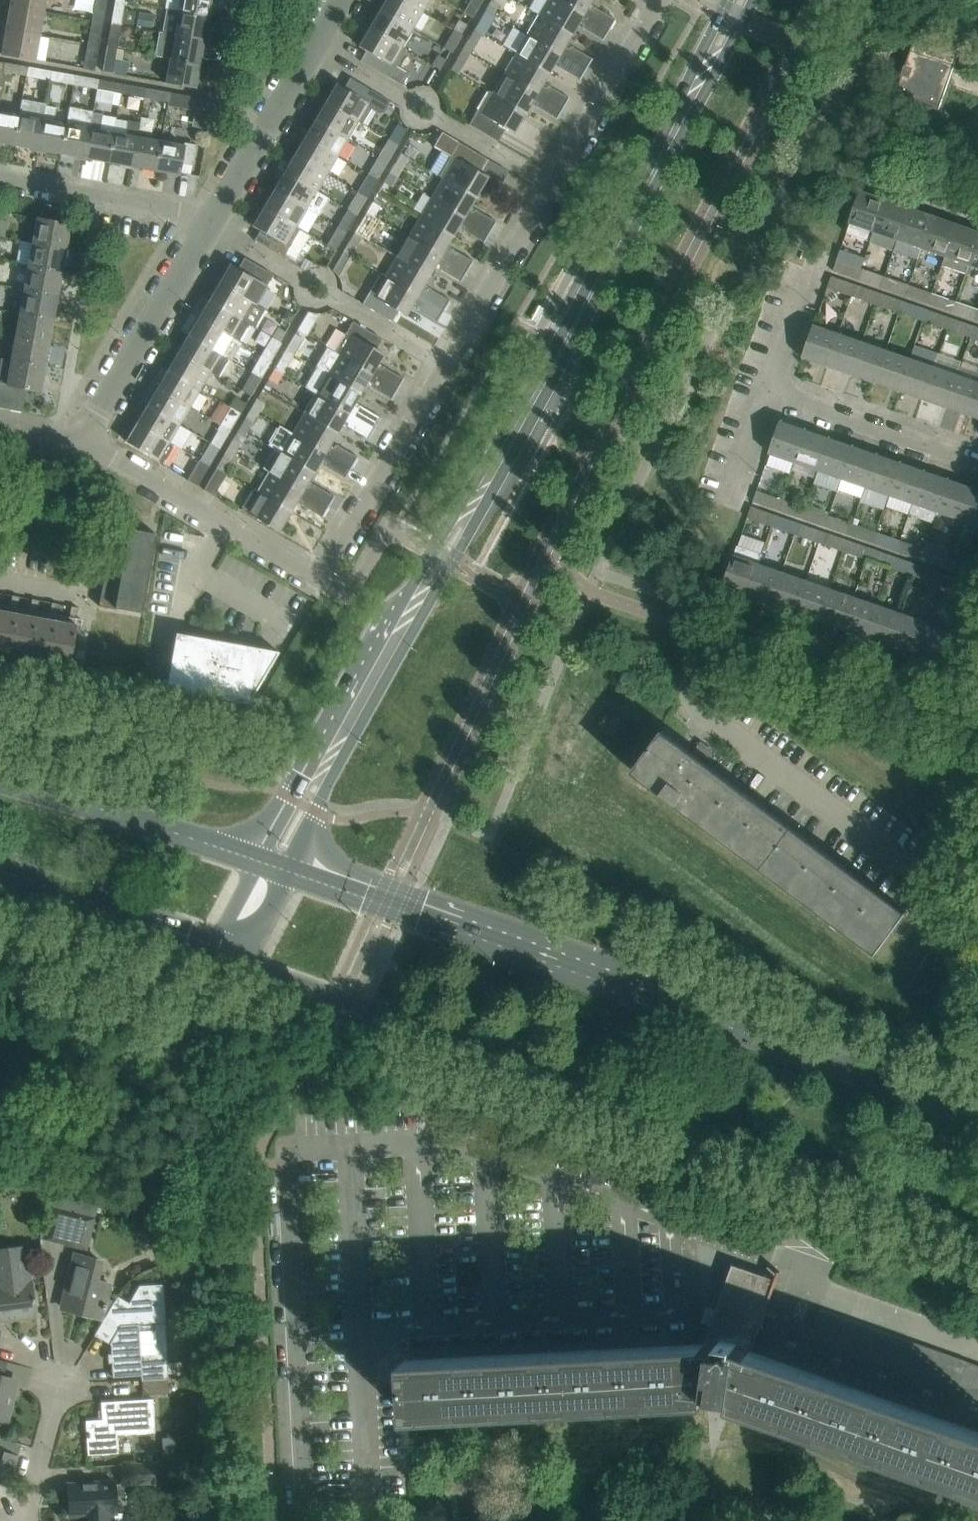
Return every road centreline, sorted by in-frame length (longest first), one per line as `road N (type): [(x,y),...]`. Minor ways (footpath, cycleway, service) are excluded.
road 1 (tertiary): [(270,863),(519,430),(741,0)]
road 2 (residential): [(68,423),(319,571),(660,0)]
road 3 (tertiary): [(226,958),(977,1230)]
road 4 (tertiary): [(977,1115),(270,863)]
road 5 (residential): [(922,877),(701,714),(694,672),(704,634),(977,730)]
road 6 (tertiary): [(270,863),(0,779)]
road 7 (residential): [(68,423),(104,388),(207,215)]
road 8 (residential): [(207,215),(336,0)]
road 9 (tertiary): [(0,882),(226,958)]
road 10 (residential): [(977,467),(759,390)]
road 11 (residential): [(207,215),(0,183)]
road 12 (residential): [(26,1520),(64,1371)]

